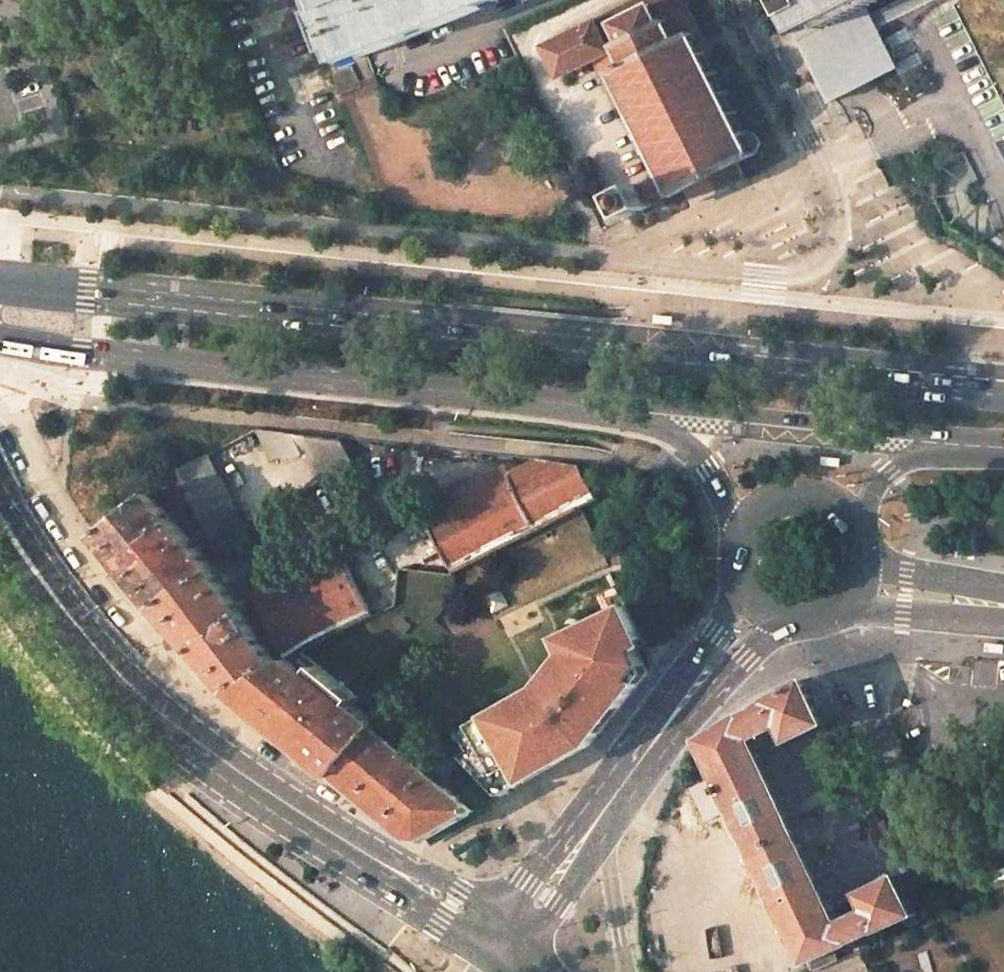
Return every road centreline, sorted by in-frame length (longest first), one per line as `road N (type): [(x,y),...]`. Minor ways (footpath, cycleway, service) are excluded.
road 1 (residential): [(742,0),(839,191),(837,245),(813,273),(0,191)]
road 2 (primary): [(1003,394),(12,290)]
road 3 (primary): [(40,342),(621,407)]
road 4 (residential): [(202,740),(221,715),(94,556),(8,398),(1,372),(40,342)]
road 5 (primary): [(621,407),(1000,449)]
road 6 (primary): [(202,740),(503,955)]
road 7 (primary): [(50,604),(121,680),(202,740)]
road 8 (primary): [(621,407),(663,430),(708,469),(730,513),(738,556)]
road 9 (primary): [(612,799),(503,955)]
road 10 (primary): [(860,521),(879,485),(905,460),(931,451),(1000,449)]
road 11 (primary): [(629,971),(612,799)]
road 12 (primary): [(860,521),(828,494),(786,492),(751,516),(738,556)]
road 13 (primary): [(669,720),(795,620)]
road 14 (secondary): [(846,606),(1003,620)]
road 15 (primary): [(744,582),(669,720)]
road 16 (secondary): [(1003,590),(870,565)]
road 17 (primary): [(50,604),(0,495)]

